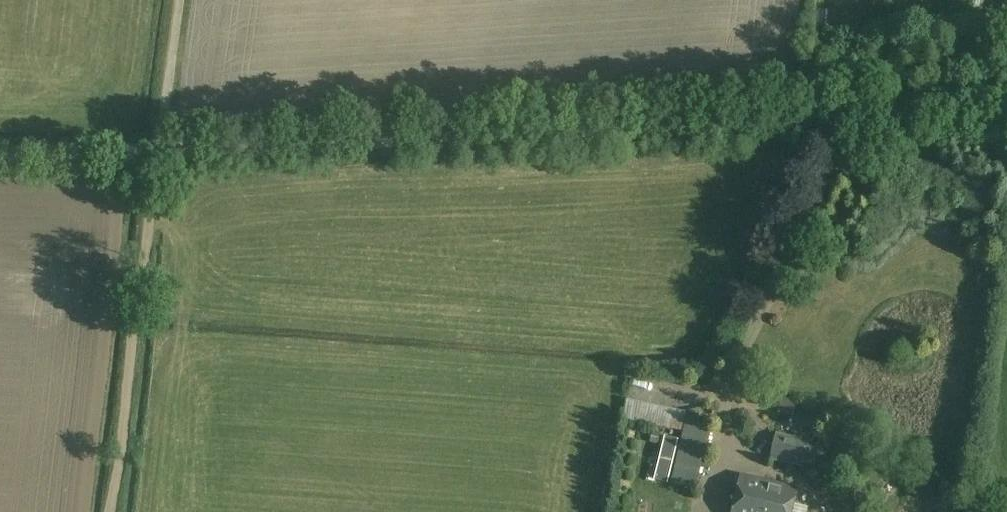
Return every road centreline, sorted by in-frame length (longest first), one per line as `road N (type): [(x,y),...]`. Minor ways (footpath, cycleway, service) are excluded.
road 1 (unclassified): [(0,151),(163,150),(1006,105)]
road 2 (track): [(151,150),(109,511)]
road 3 (track): [(163,150),(181,0)]

